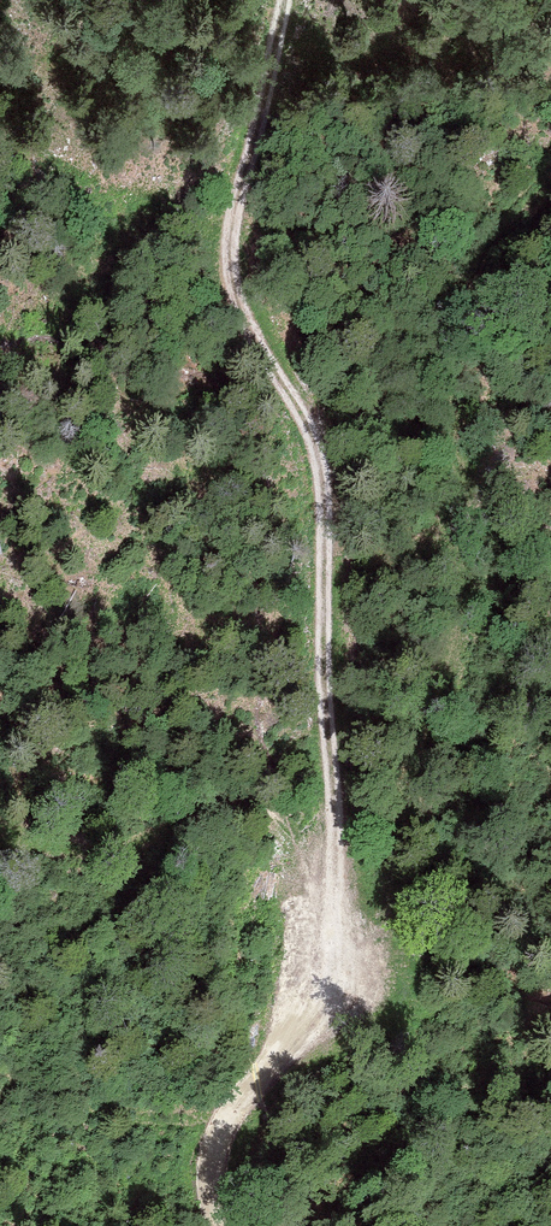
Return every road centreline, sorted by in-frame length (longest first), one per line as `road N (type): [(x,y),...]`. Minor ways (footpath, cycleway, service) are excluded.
road 1 (track): [(221,1225),(220,1134),(305,1021),(327,961),(337,865),(316,448),(228,276),(282,0)]
road 2 (track): [(327,961),(379,923),(460,597),(464,507),(444,386),(453,299),(491,234),(550,177)]

